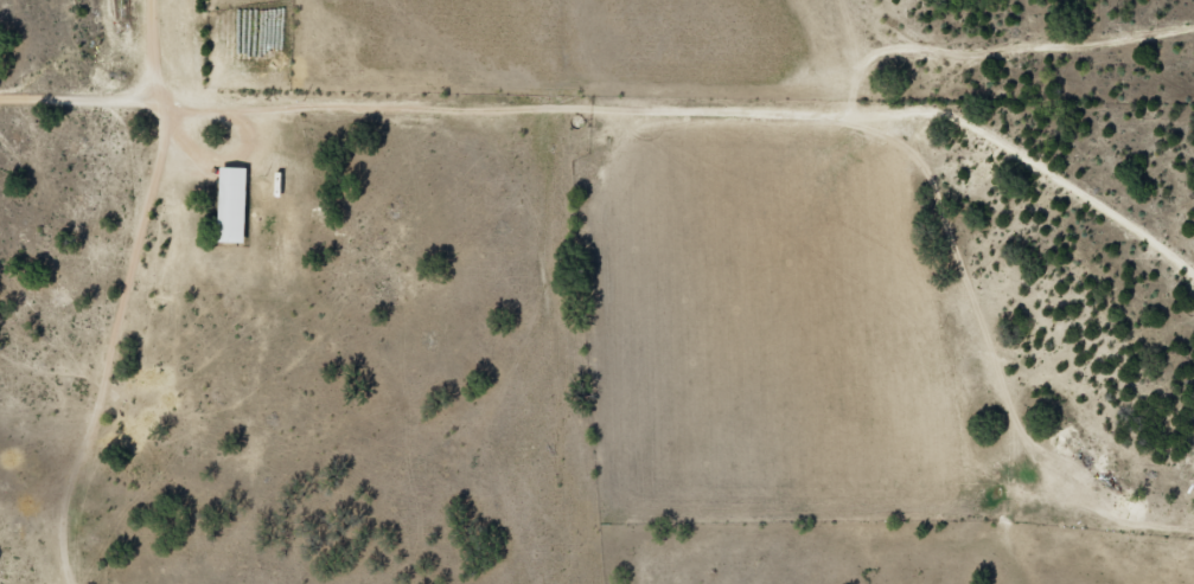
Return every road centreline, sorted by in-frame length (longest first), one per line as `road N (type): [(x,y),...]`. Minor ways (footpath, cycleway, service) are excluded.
road 1 (residential): [(1193,273),(1036,161),(939,108),(174,102),(161,92),(156,0)]
road 2 (track): [(1193,29),(868,56),(887,108)]
road 3 (residential): [(0,92),(161,92)]

